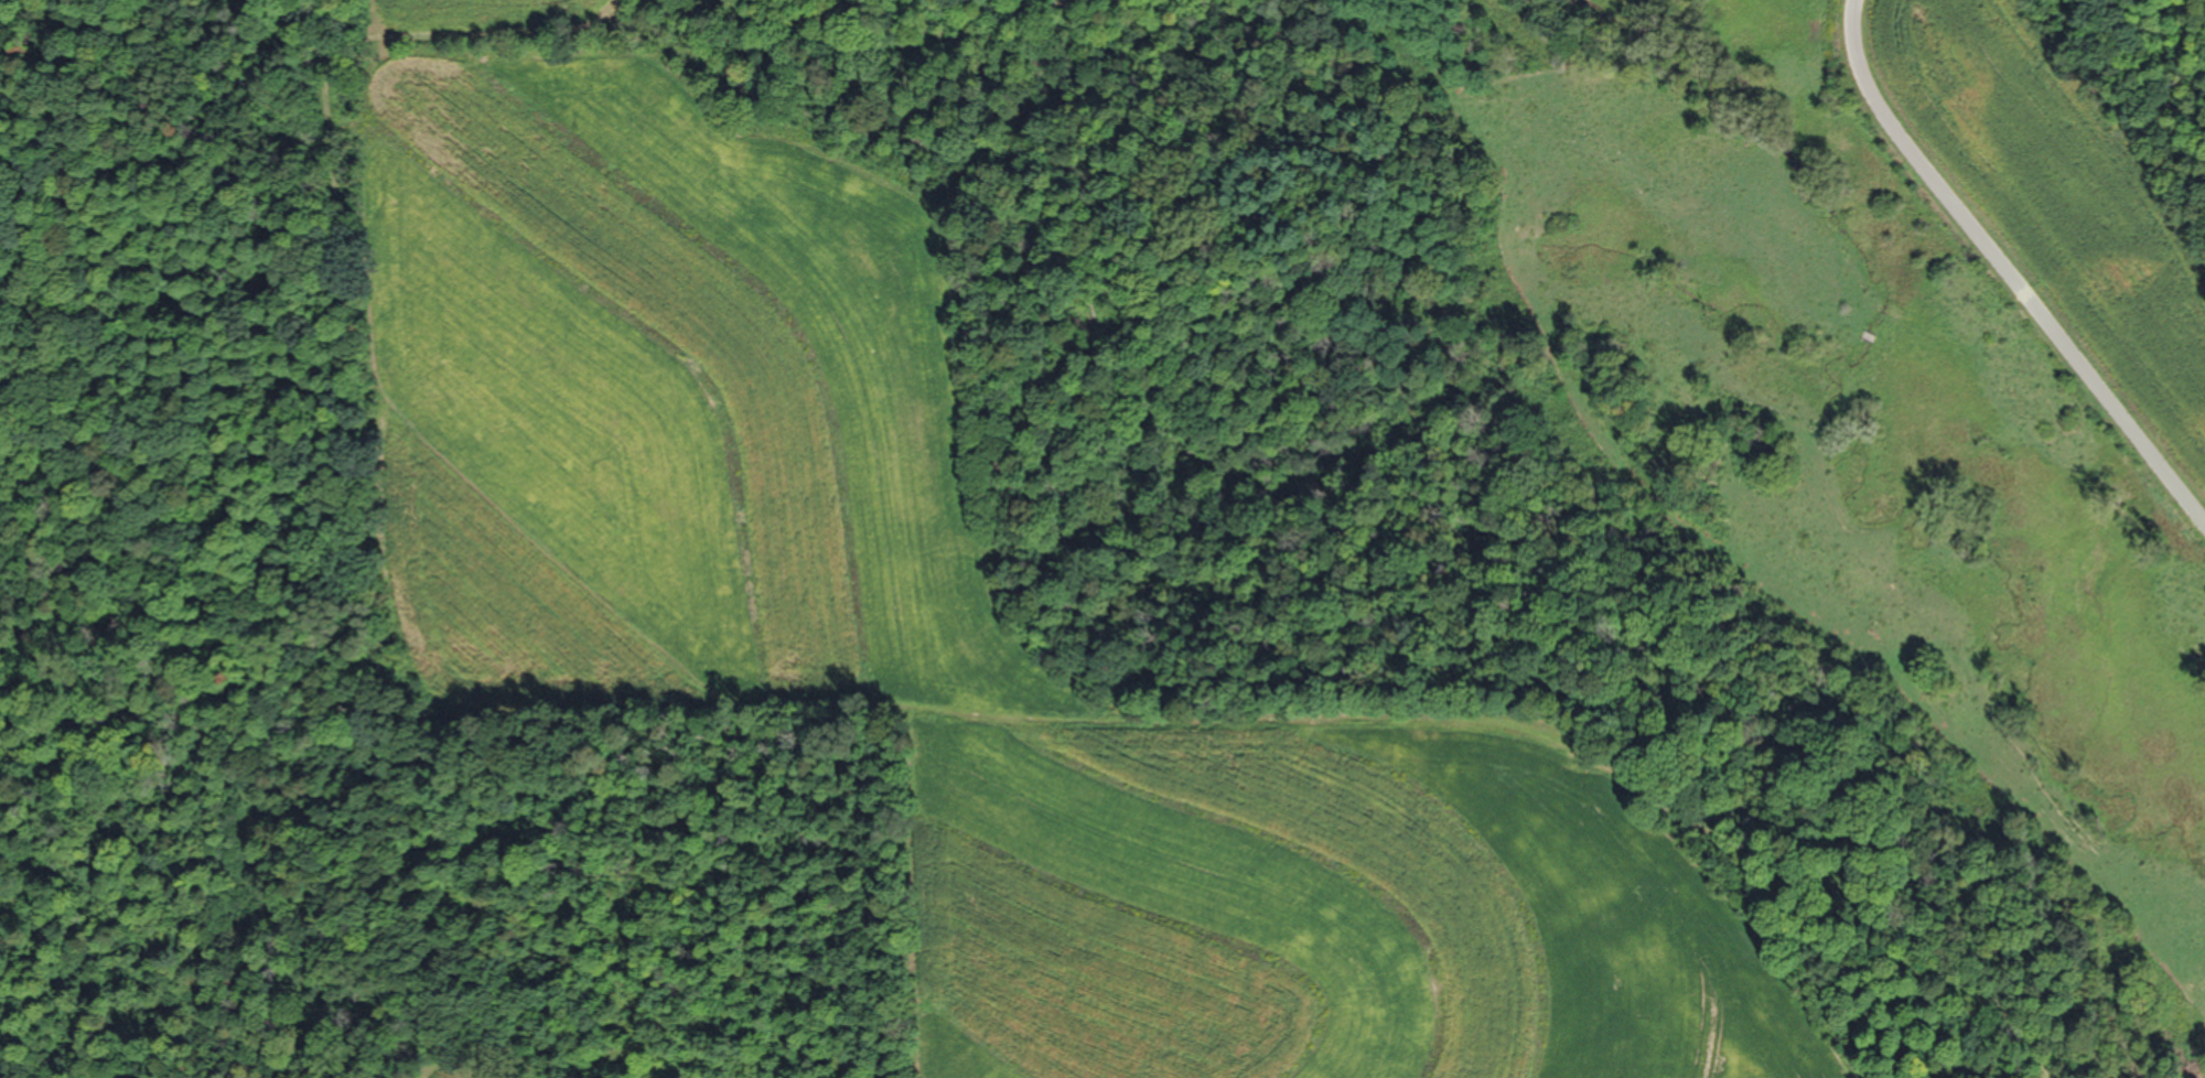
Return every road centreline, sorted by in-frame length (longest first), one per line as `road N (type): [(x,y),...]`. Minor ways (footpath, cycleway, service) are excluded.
road 1 (residential): [(2204,517),(1882,103),(1857,33),(1860,0)]

